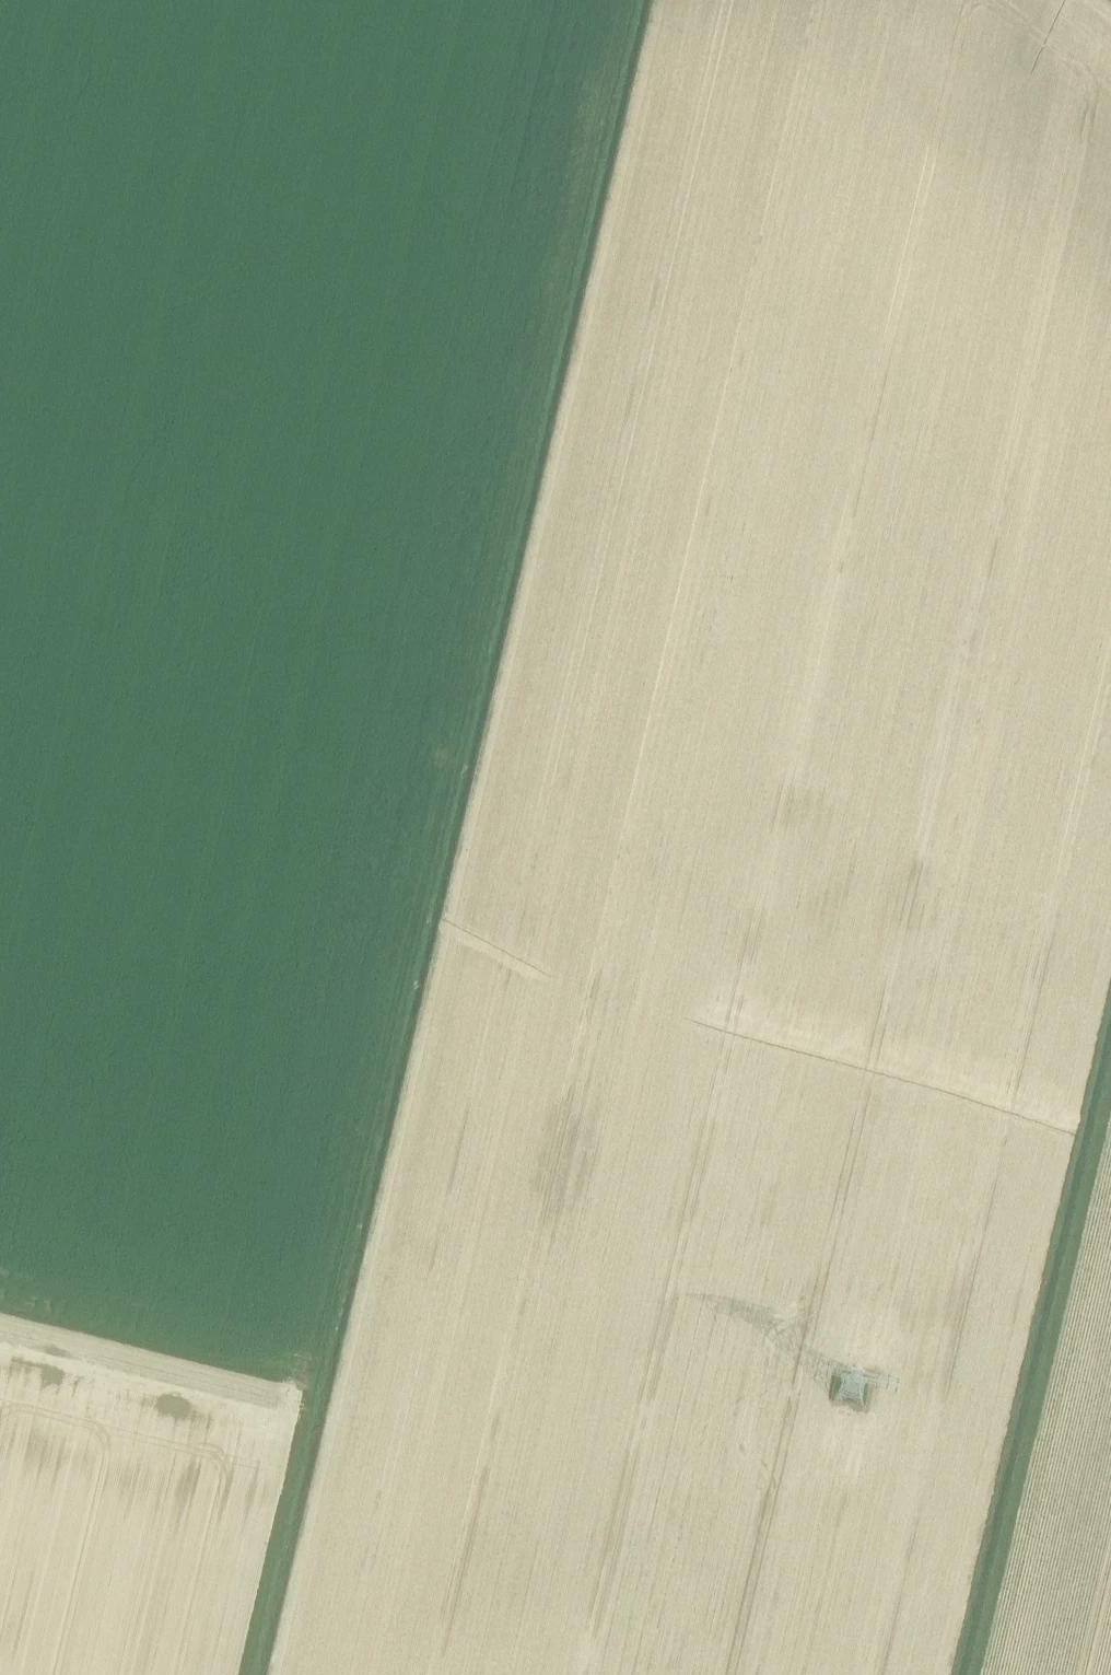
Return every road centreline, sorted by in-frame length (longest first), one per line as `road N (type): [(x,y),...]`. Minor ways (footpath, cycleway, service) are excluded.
road 1 (track): [(247,1674),(633,0)]

